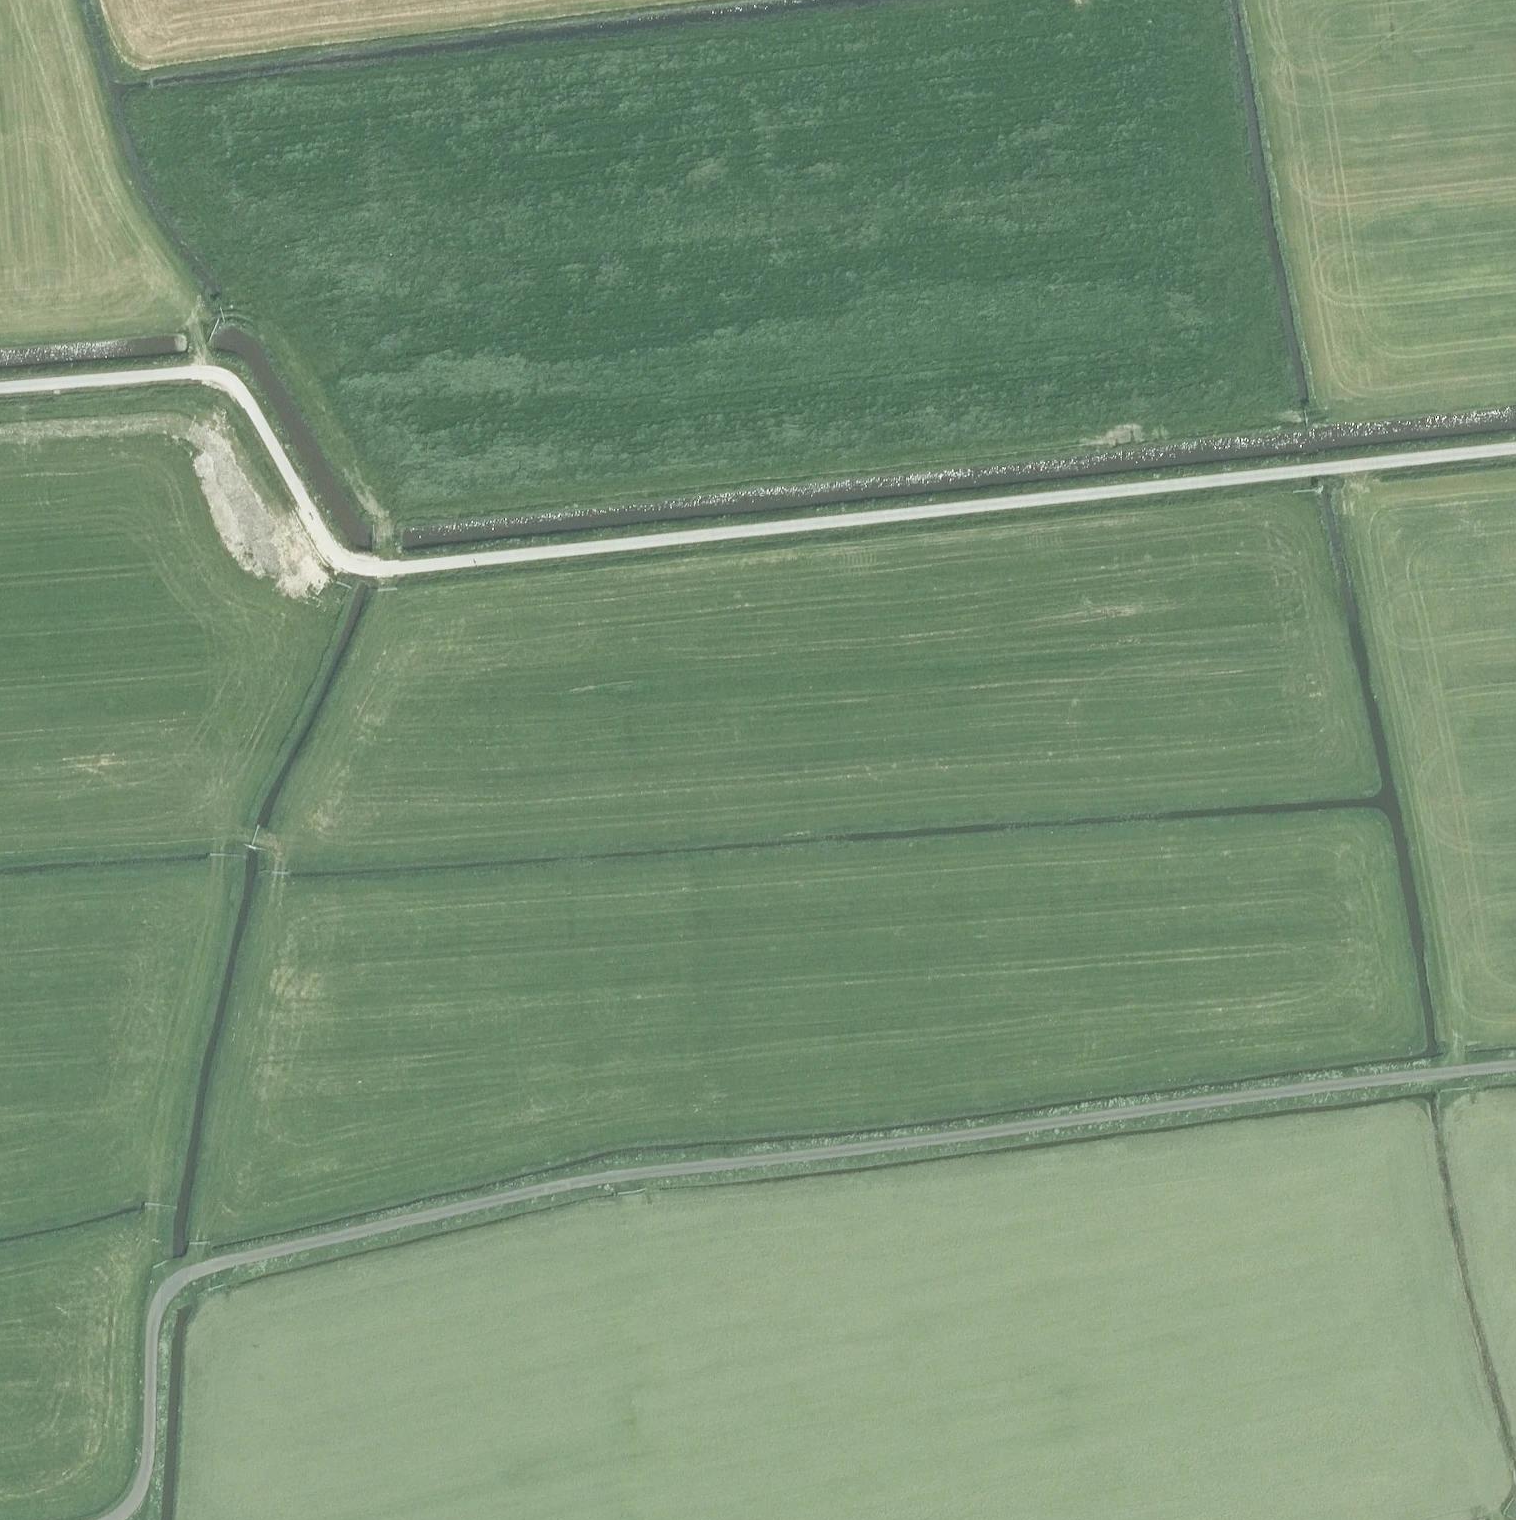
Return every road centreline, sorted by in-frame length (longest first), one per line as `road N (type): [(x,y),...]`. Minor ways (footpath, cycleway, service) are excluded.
road 1 (unclassified): [(0,388),(186,372),(230,379),(339,558),(377,570),(1515,447)]

